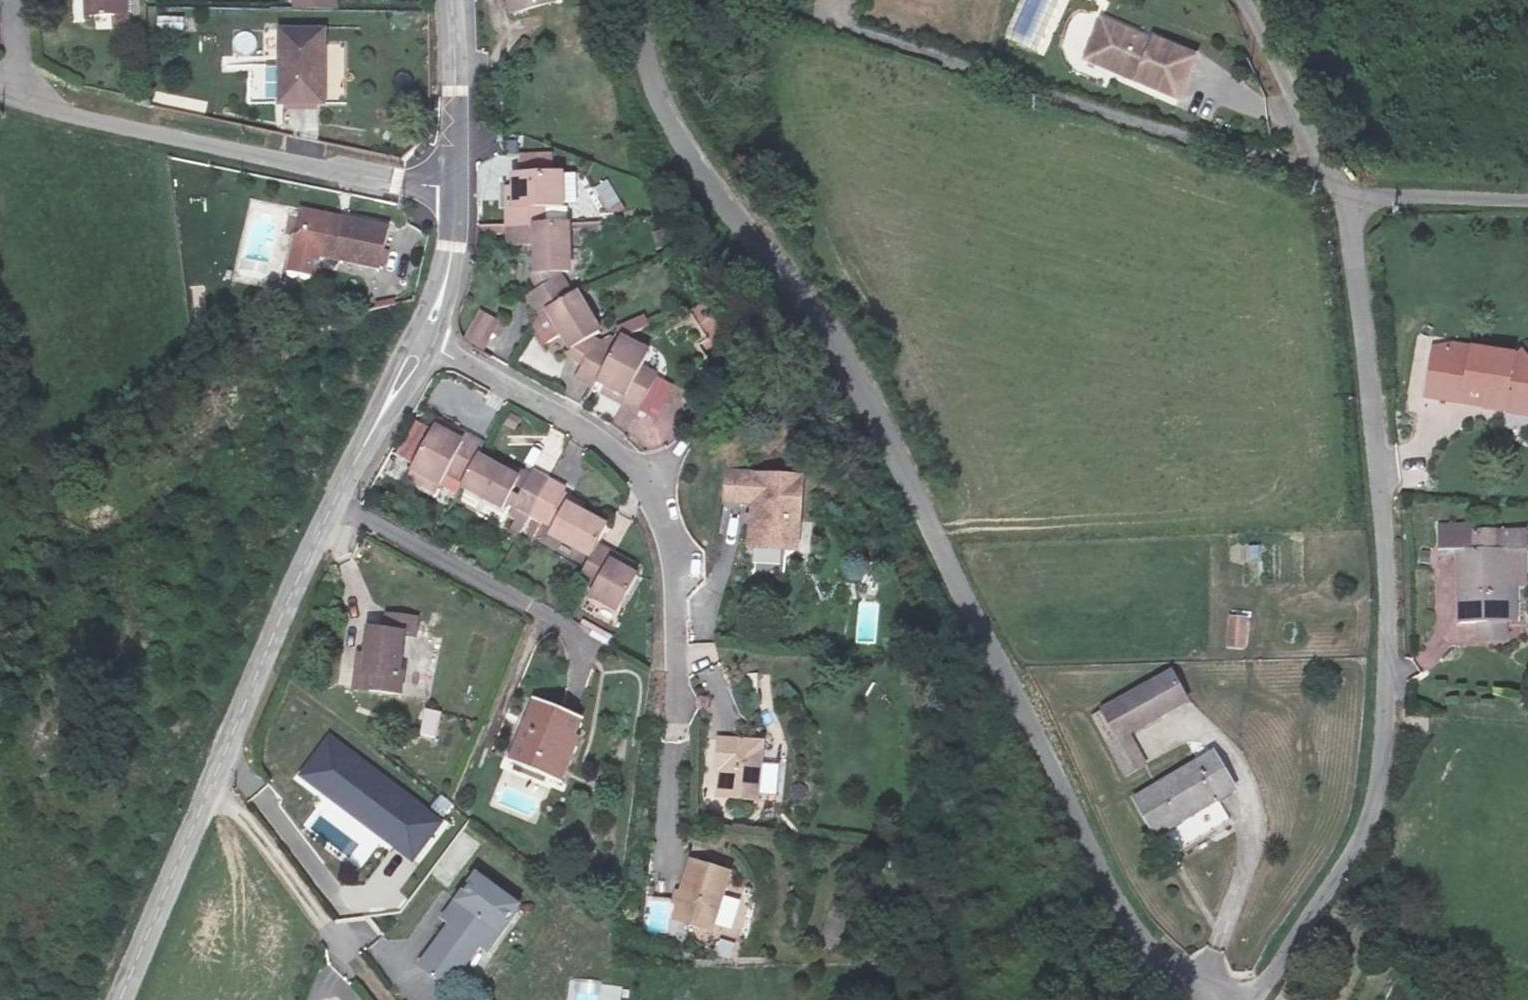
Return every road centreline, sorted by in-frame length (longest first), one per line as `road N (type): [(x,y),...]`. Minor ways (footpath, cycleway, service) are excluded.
road 1 (unclassified): [(1227,999),(1176,974),(1100,882),(885,431),(660,110),(625,0)]
road 2 (unclassified): [(1339,189),(1377,535),(1383,665),(1375,775),(1356,845),(1249,999)]
road 3 (unclassified): [(434,345),(340,505),(121,999)]
road 4 (residential): [(669,745),(675,591),(660,521),(640,482),(562,417),(434,345)]
road 5 (residential): [(910,49),(1221,149),(1317,166)]
road 6 (unclassified): [(456,196),(43,110)]
road 7 (unclassified): [(453,0),(456,196)]
road 8 (residential): [(1527,200),(1339,189)]
road 9 (unclassified): [(1241,0),(1266,36),(1317,166)]
road 10 (unclassified): [(456,196),(452,294),(434,345)]

